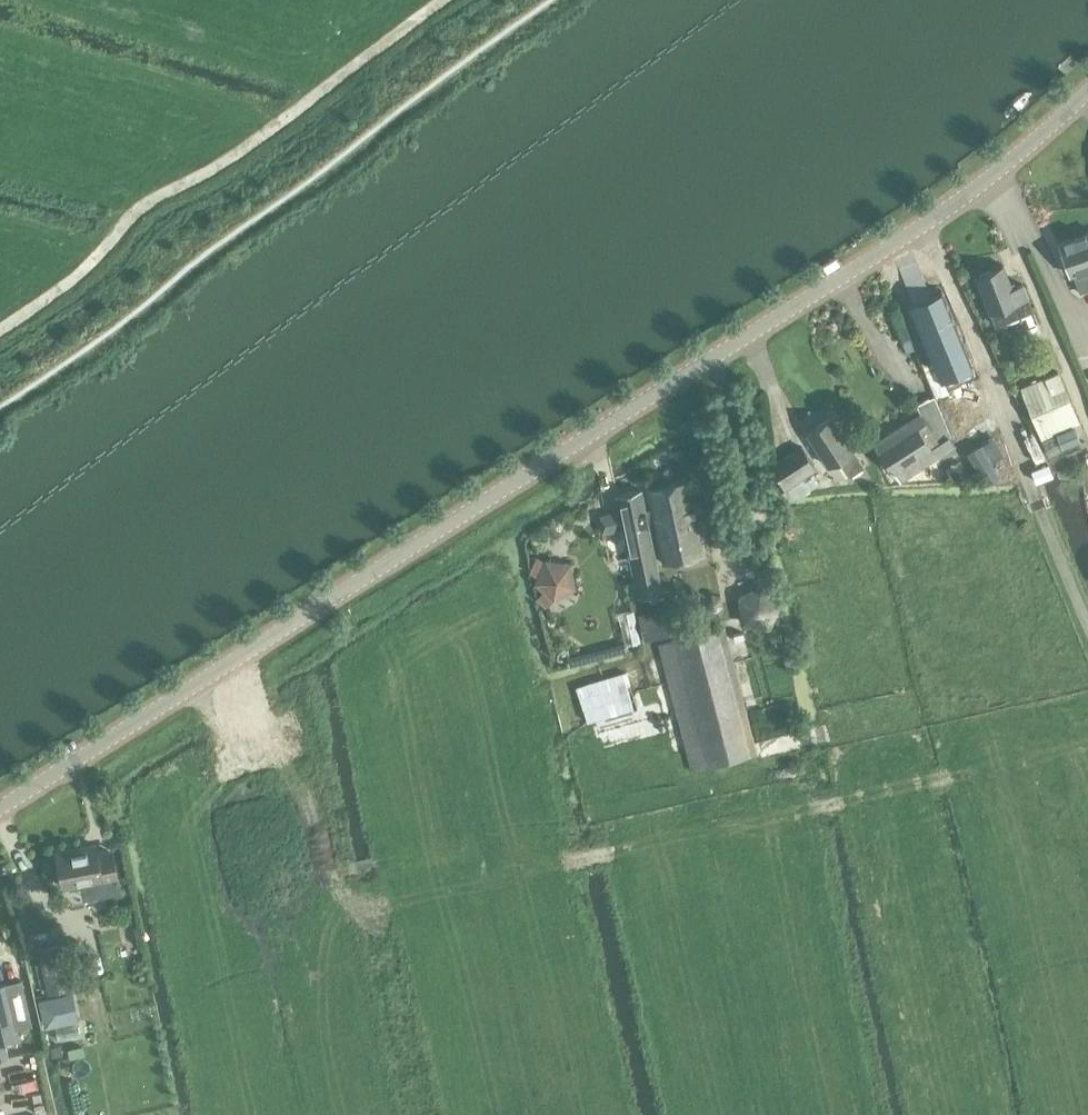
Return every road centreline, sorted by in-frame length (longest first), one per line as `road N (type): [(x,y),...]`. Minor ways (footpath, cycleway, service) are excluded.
road 1 (tertiary): [(0,808),(996,179),(1087,89)]
road 2 (track): [(1014,769),(295,915),(213,673)]
road 3 (track): [(443,0),(147,208),(96,261),(0,333)]

